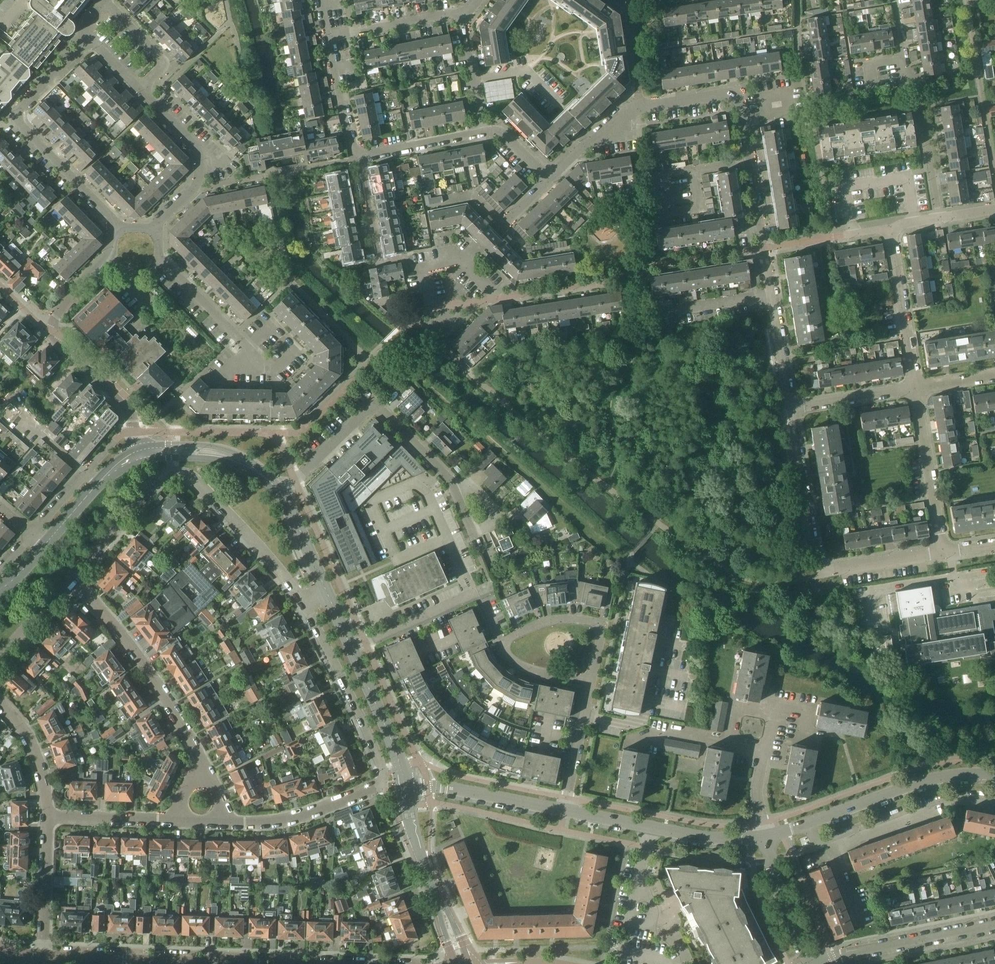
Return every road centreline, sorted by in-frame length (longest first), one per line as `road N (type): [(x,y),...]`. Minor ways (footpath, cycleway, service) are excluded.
road 1 (residential): [(548,180),(627,111),(738,93),(763,247)]
road 2 (residential): [(305,602),(383,780),(286,820),(231,822)]
road 3 (residential): [(72,577),(154,481),(177,472),(196,480),(305,602)]
road 4 (residential): [(121,230),(16,118),(91,39)]
road 5 (residential): [(281,492),(375,403),(455,483)]
road 6 (residential): [(935,220),(894,0)]
road 7 (residential): [(200,759),(164,694),(72,577)]
road 8 (tertiary): [(405,786),(328,591)]
road 9 (tertiary): [(249,963),(41,956)]
road 10 (unclassified): [(815,822),(954,778),(994,777)]
road 11 (residential): [(813,963),(994,925)]
road 12 (residential): [(590,688),(605,620),(558,617),(497,644)]
road 13 (residential): [(994,173),(967,0)]
road 14 (residential): [(154,229),(198,188),(199,151),(147,95)]
road 15 (residential): [(994,799),(936,802),(831,838)]
road 16 (residential): [(939,553),(915,388)]
road 17 (residential): [(815,573),(791,408)]
road 18 (residential): [(915,388),(890,228)]
road 19 (tertiary): [(143,453),(202,450),(239,460),(281,492)]
road 20 (residential): [(135,431),(129,410),(45,324)]
road 21 (unclassified): [(428,786),(565,811)]
road 22 (residential): [(41,956),(49,817)]
road 23 (residential): [(650,827),(623,963)]
road 24 (residential): [(455,483),(473,534),(505,520),(475,482)]
road 25 (residential): [(329,34),(464,11)]
road 26 (residential): [(238,333),(162,256),(154,229)]
road 27 (residential): [(812,963),(786,914),(766,837)]
road 28 (residential): [(329,34),(356,159)]
road 29 (residential): [(356,159),(480,132)]
road 30 (residential): [(791,408),(915,388)]
road 31 (residential): [(815,573),(939,553)]
road 32 (residential): [(565,811),(590,688)]
road 33 (residential): [(49,817),(34,750),(0,706)]
road 34 (residential): [(49,817),(172,820)]
road 35 (residential): [(480,132),(464,11)]
road 36 (residential): [(105,2),(164,60),(147,95)]
road 37 (residential): [(652,322),(771,300)]
road 38 (residential): [(45,324),(121,230)]

